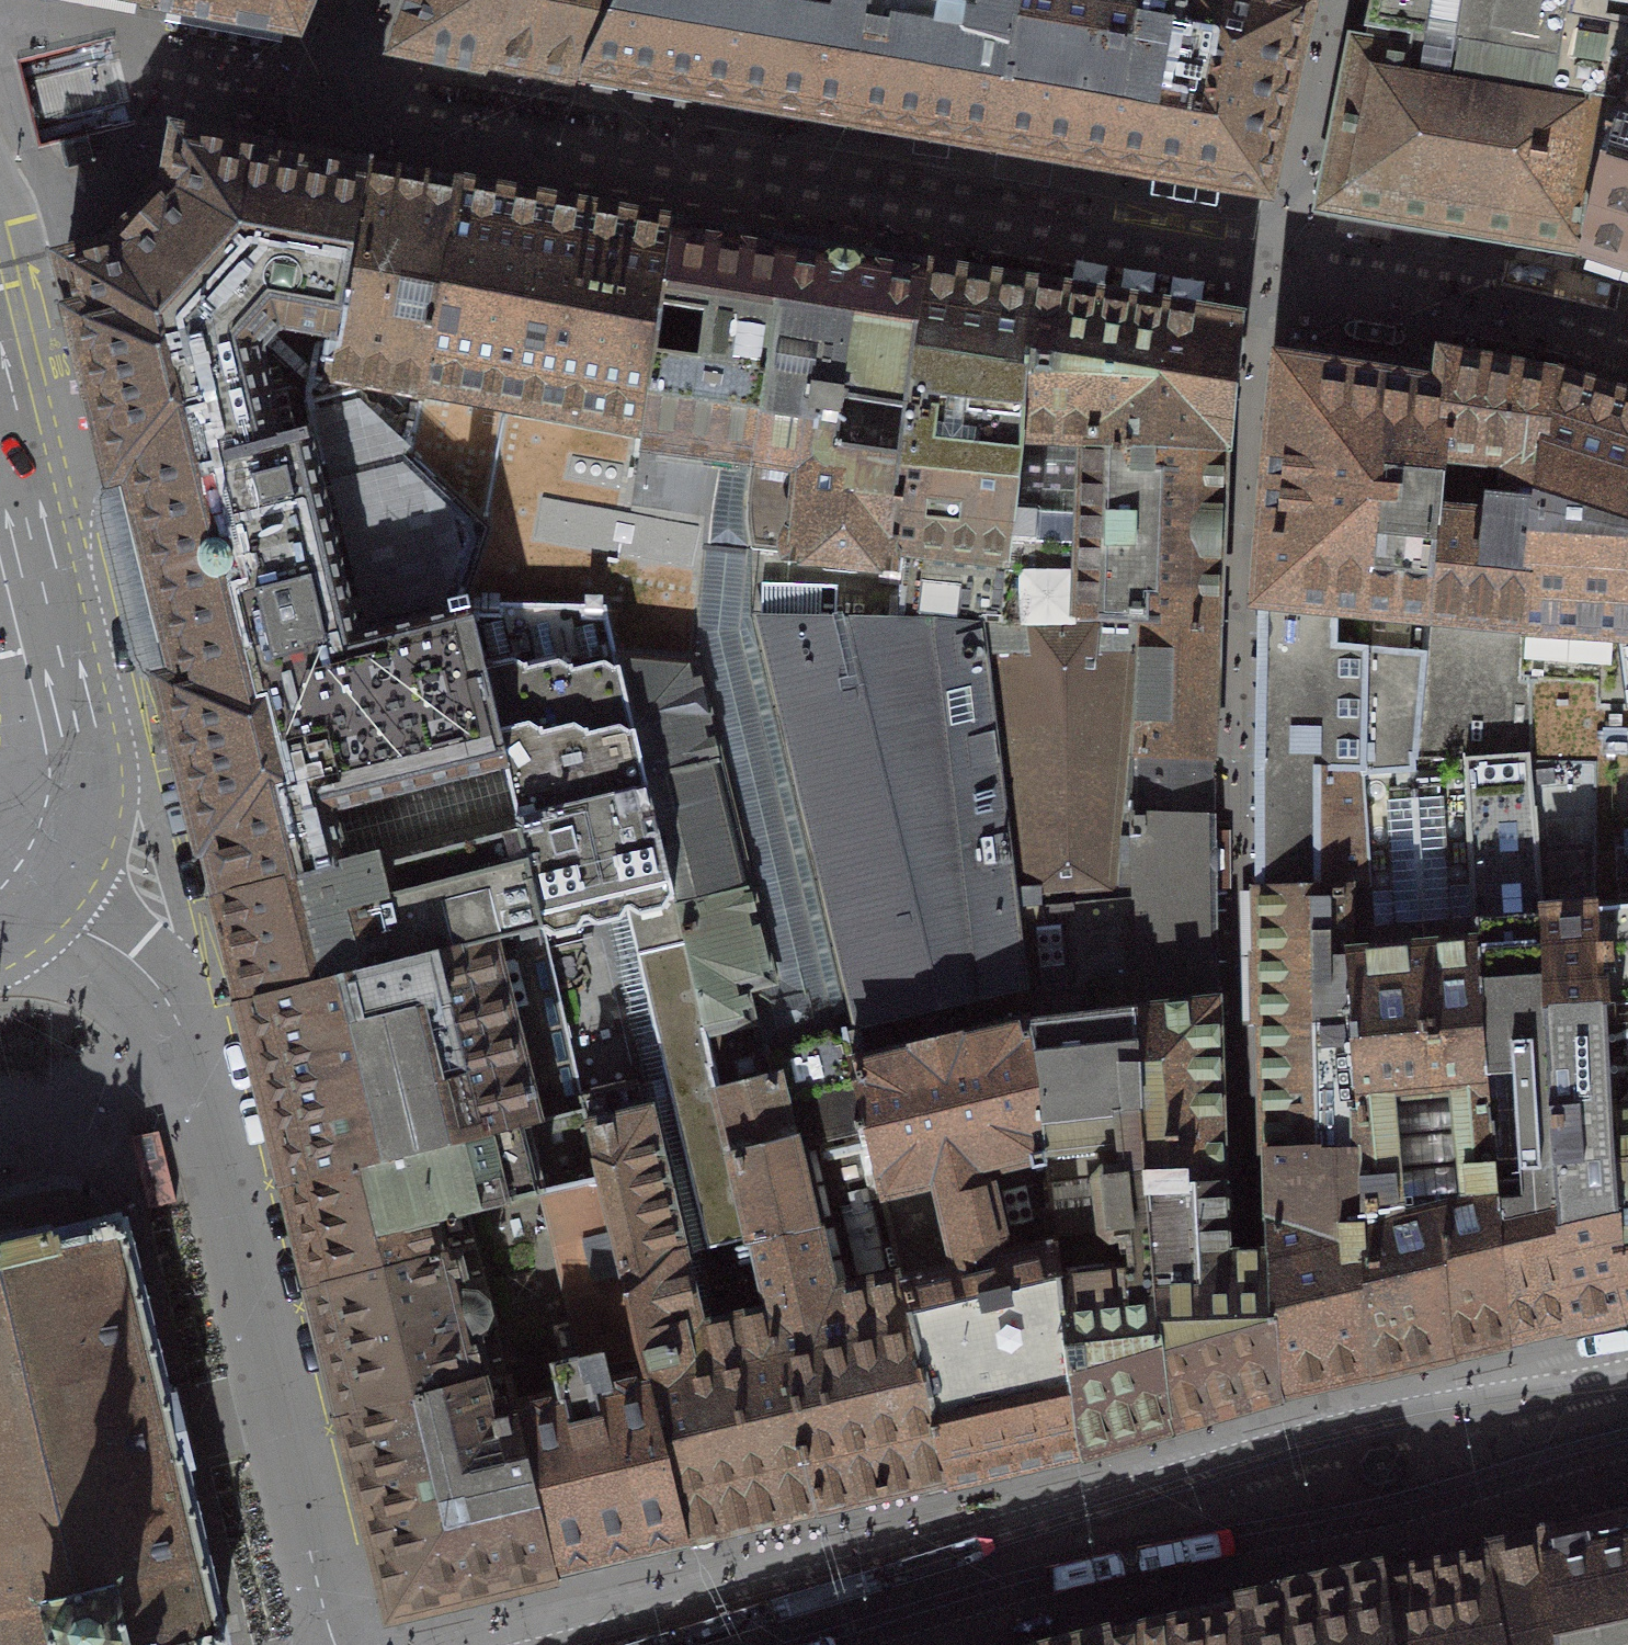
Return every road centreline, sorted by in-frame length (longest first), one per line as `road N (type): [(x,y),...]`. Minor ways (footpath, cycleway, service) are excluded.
road 1 (residential): [(333,1644),(171,1004),(117,944),(15,881)]
road 2 (residential): [(728,1644),(1269,1493)]
road 3 (primary): [(15,881),(43,829),(49,782),(0,565)]
road 4 (residential): [(1269,1493),(1392,1506),(1493,1439)]
road 5 (residential): [(1493,1439),(1371,1426),(1269,1493)]
road 6 (residential): [(1493,1439),(1627,1408)]

